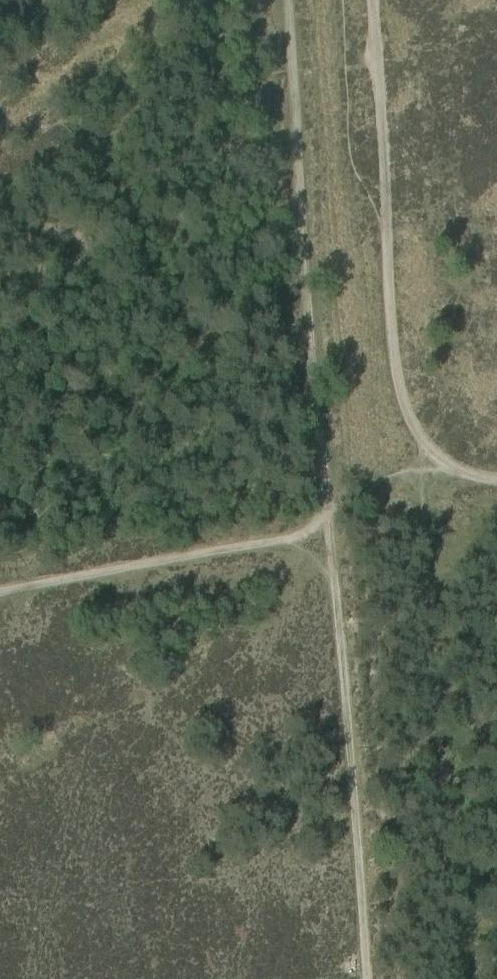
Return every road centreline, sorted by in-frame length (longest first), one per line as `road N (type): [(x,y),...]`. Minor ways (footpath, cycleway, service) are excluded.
road 1 (track): [(289,0),(326,516)]
road 2 (track): [(362,978),(326,516)]
road 3 (track): [(326,516),(291,540),(0,594)]
road 4 (track): [(385,226),(402,396),(417,438),(437,460)]
road 5 (track): [(372,0),(385,226)]

